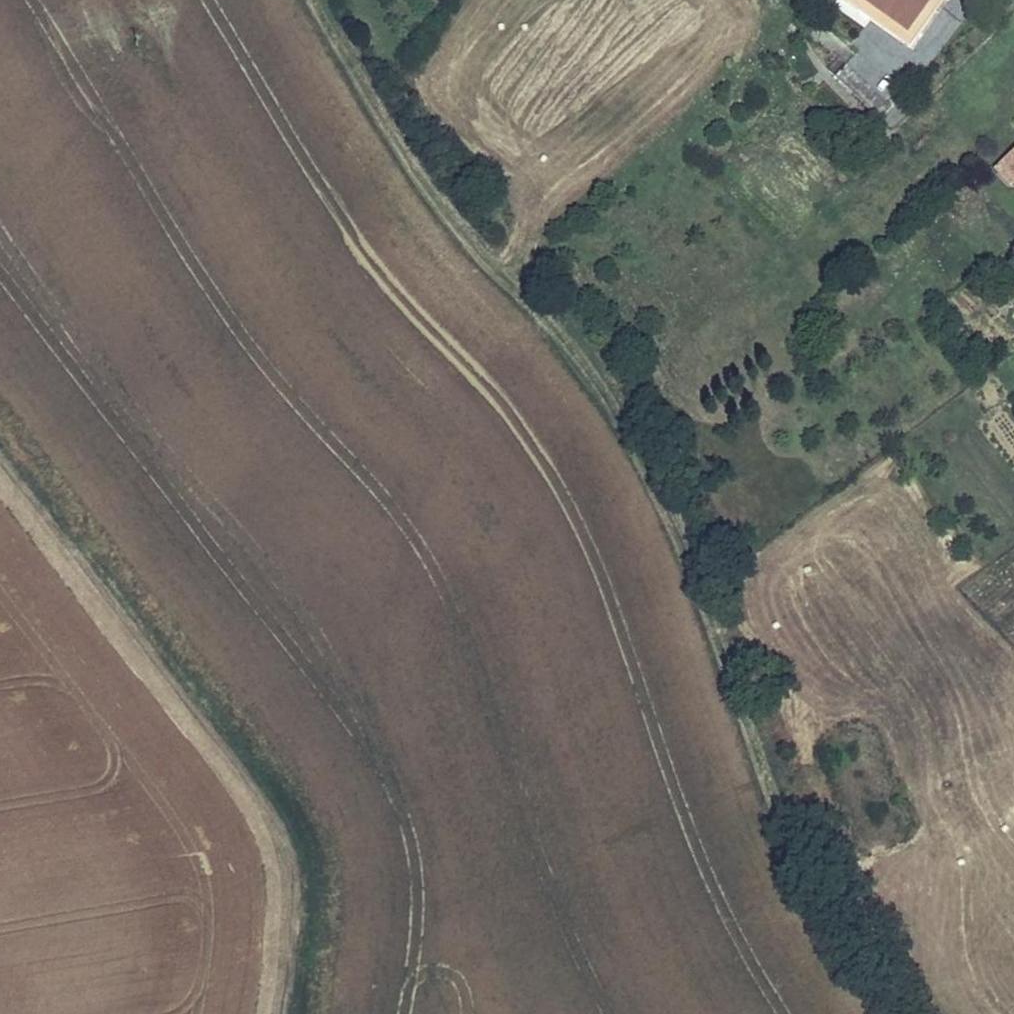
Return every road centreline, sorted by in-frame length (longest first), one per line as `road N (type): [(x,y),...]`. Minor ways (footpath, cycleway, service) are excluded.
road 1 (track): [(890,1013),(855,967),(814,883),(789,779),(718,570),(664,460),(384,111),(321,0)]

